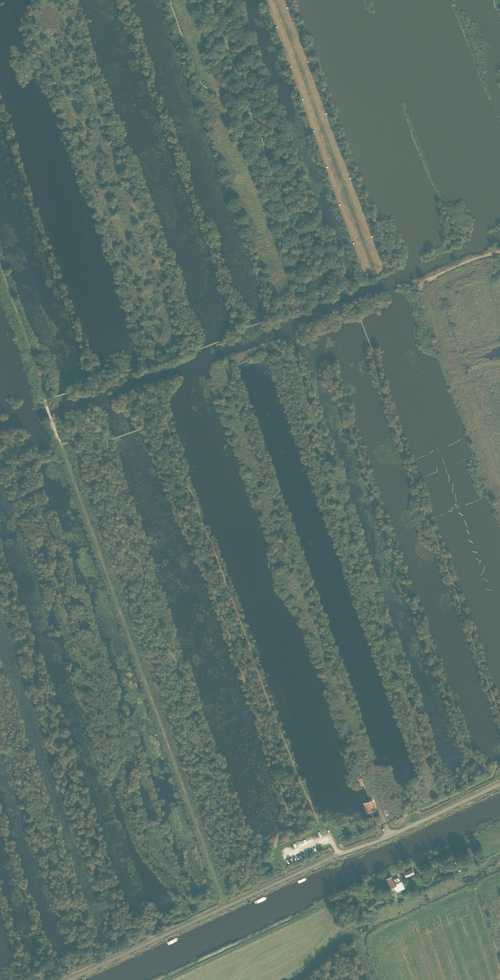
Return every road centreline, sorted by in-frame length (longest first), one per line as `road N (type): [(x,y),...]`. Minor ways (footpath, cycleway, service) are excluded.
road 1 (unclassified): [(339,854),(499,785)]

